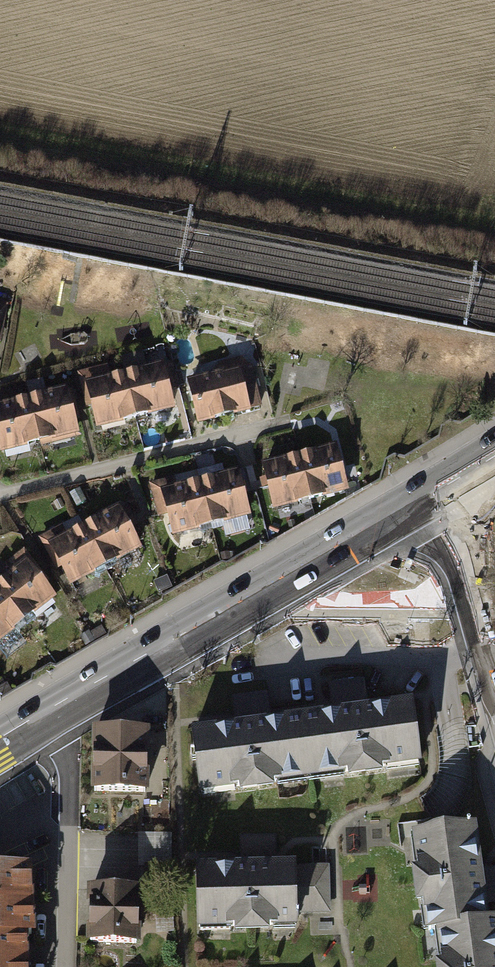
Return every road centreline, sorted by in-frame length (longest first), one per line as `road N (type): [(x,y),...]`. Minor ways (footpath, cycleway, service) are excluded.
road 1 (primary): [(0,744),(434,493)]
road 2 (residential): [(0,493),(285,424)]
road 3 (tertiary): [(494,708),(434,493)]

